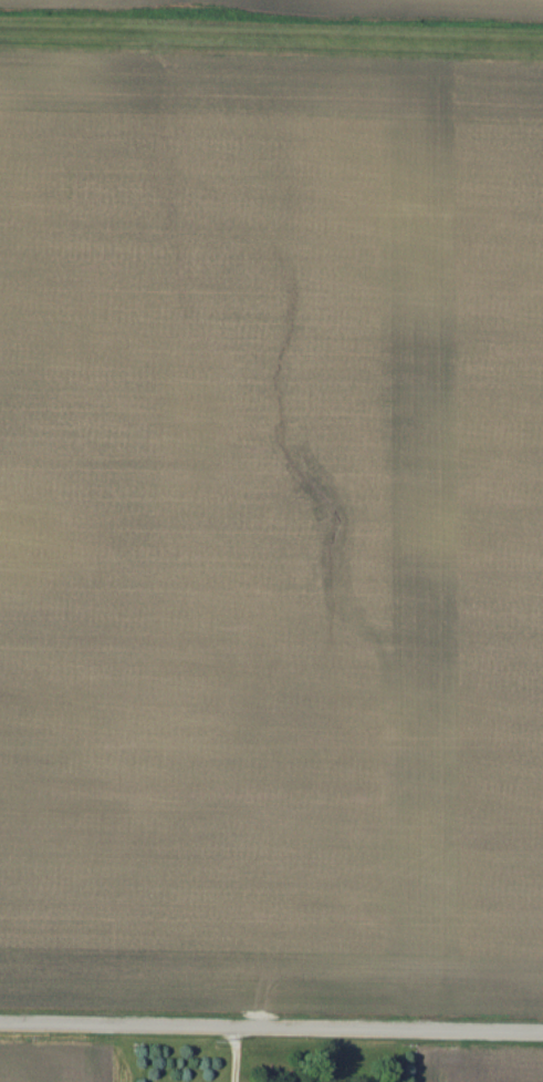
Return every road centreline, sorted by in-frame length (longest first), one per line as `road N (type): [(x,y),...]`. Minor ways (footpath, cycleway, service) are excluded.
road 1 (residential): [(542,1032),(0,1024)]

